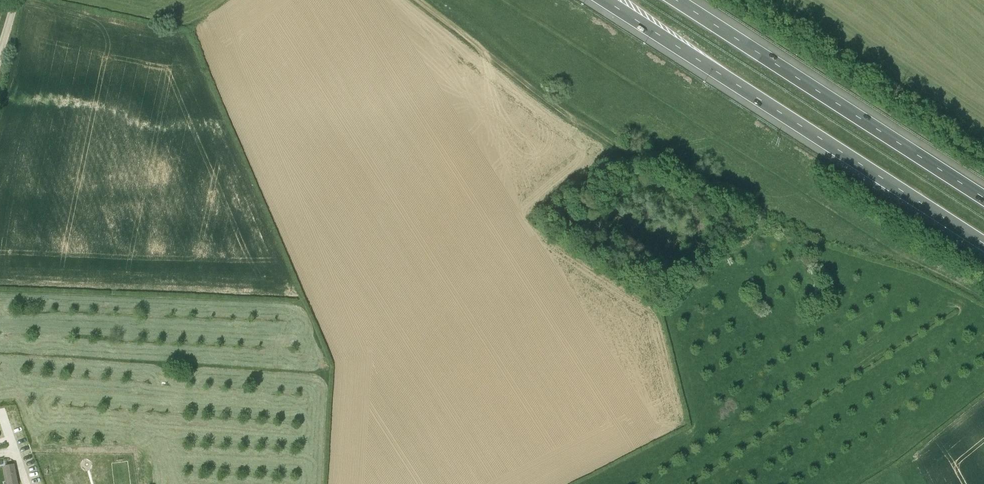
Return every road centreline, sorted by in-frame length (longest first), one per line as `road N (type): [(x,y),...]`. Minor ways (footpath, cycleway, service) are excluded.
road 1 (motorway): [(604,0),(983,244)]
road 2 (track): [(983,298),(907,259),(777,216),(660,156),(618,147)]
road 3 (motorway): [(983,196),(679,0)]
road 4 (track): [(418,0),(618,147)]

